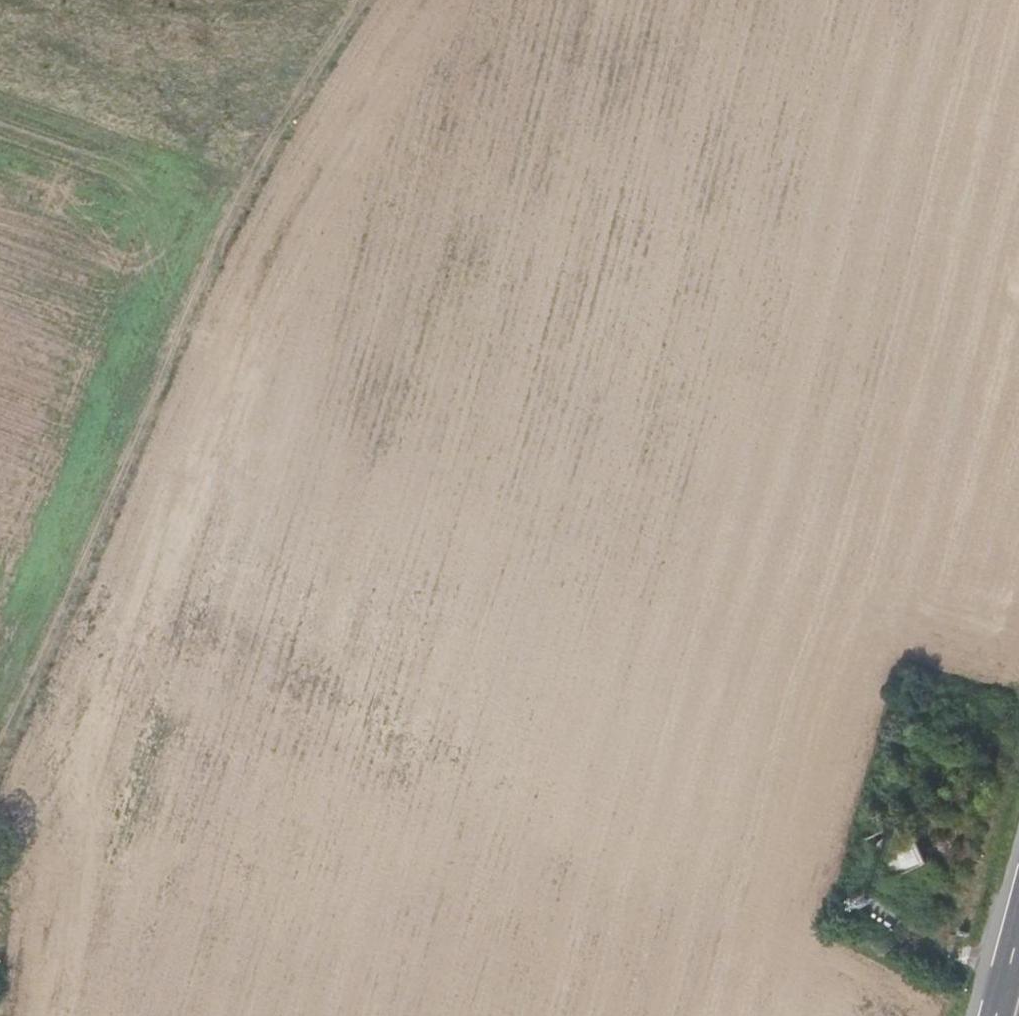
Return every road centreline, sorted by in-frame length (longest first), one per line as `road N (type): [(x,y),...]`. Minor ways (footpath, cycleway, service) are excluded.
road 1 (track): [(348,0),(227,200),(0,718)]

